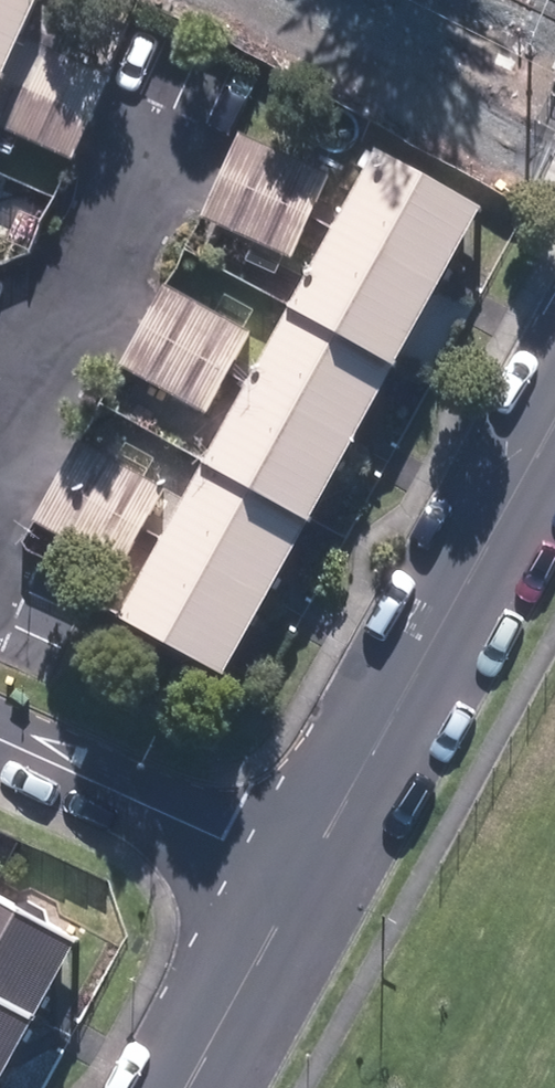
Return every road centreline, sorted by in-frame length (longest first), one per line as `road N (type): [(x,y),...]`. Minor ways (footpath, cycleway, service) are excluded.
road 1 (residential): [(303,877),(554,425)]
road 2 (residential): [(0,738),(303,877)]
road 3 (track): [(541,171),(262,0)]
road 4 (residential): [(187,1087),(303,877)]

